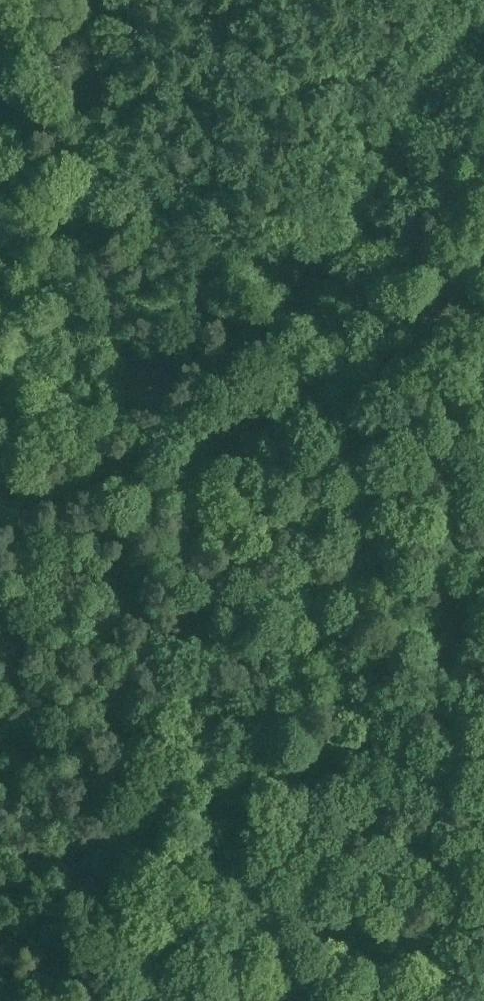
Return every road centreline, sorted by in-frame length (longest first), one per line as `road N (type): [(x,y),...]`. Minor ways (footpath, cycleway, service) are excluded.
road 1 (track): [(77,1000),(228,522),(419,82),(474,0)]
road 2 (track): [(18,1000),(28,948),(93,0)]

